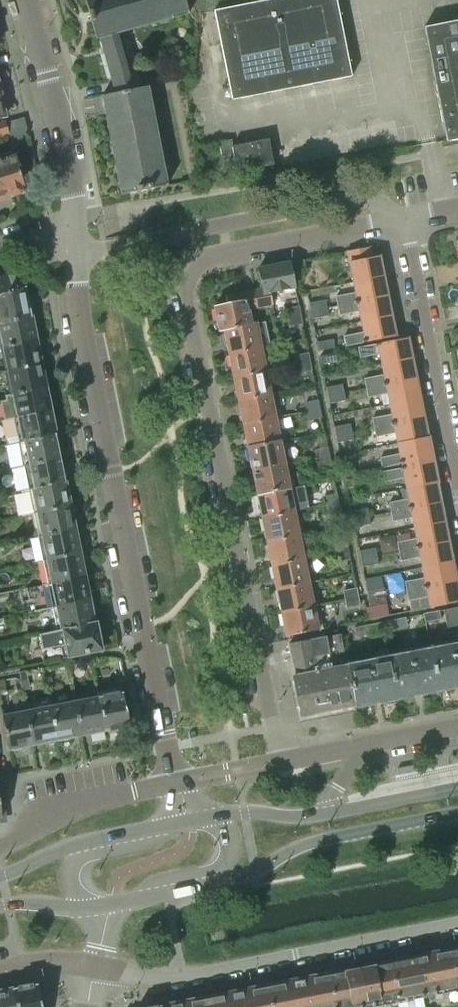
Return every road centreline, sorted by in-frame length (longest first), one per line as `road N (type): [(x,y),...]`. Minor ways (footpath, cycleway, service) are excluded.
road 1 (residential): [(353,750),(280,763),(186,281),(191,267),(213,254),(406,215)]
road 2 (residential): [(180,780),(110,472),(74,255)]
road 3 (residential): [(94,968),(183,982),(457,925)]
road 4 (residential): [(74,255),(345,199),(376,200),(406,215)]
road 5 (residential): [(406,215),(457,487)]
road 6 (secondary): [(215,882),(254,873),(309,844),(457,815)]
road 7 (residential): [(73,225),(23,0)]
road 8 (residential): [(180,780),(106,795),(0,848)]
road 9 (secondary): [(457,788),(321,815)]

